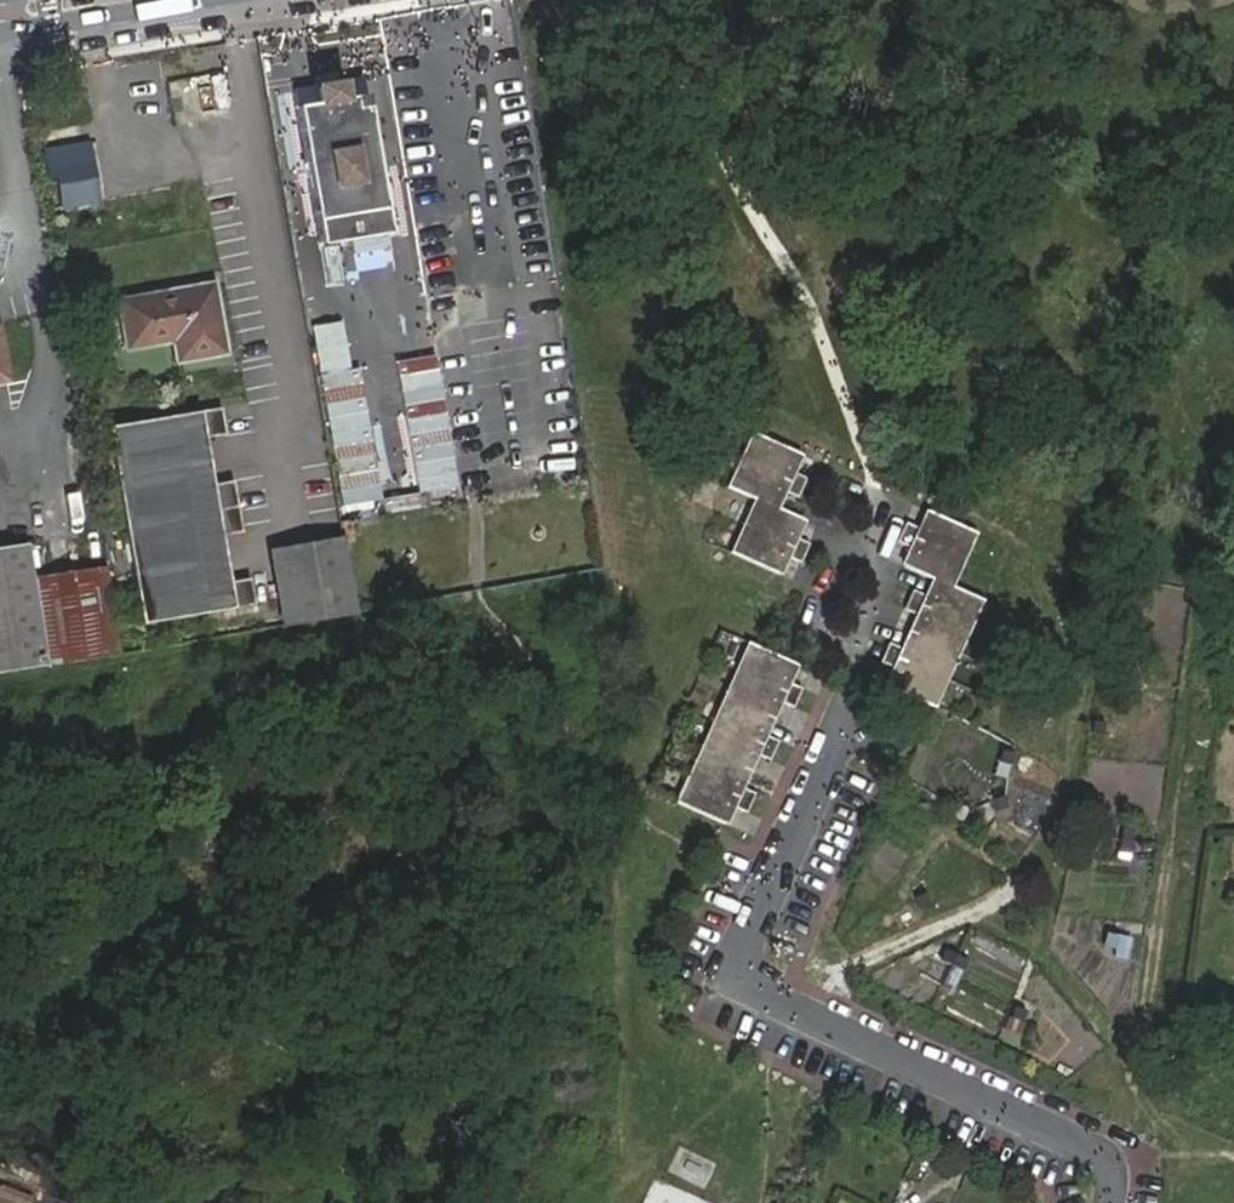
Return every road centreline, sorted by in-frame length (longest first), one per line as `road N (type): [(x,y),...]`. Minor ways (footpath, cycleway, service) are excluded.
road 1 (residential): [(1112,1202),(1098,1155),(769,994),(751,971),(750,927),(857,676),(857,648)]
road 2 (residential): [(857,648),(887,579),(863,546),(844,543),(813,608),(815,626),(833,640)]
road 3 (secondary): [(0,31),(205,0)]

